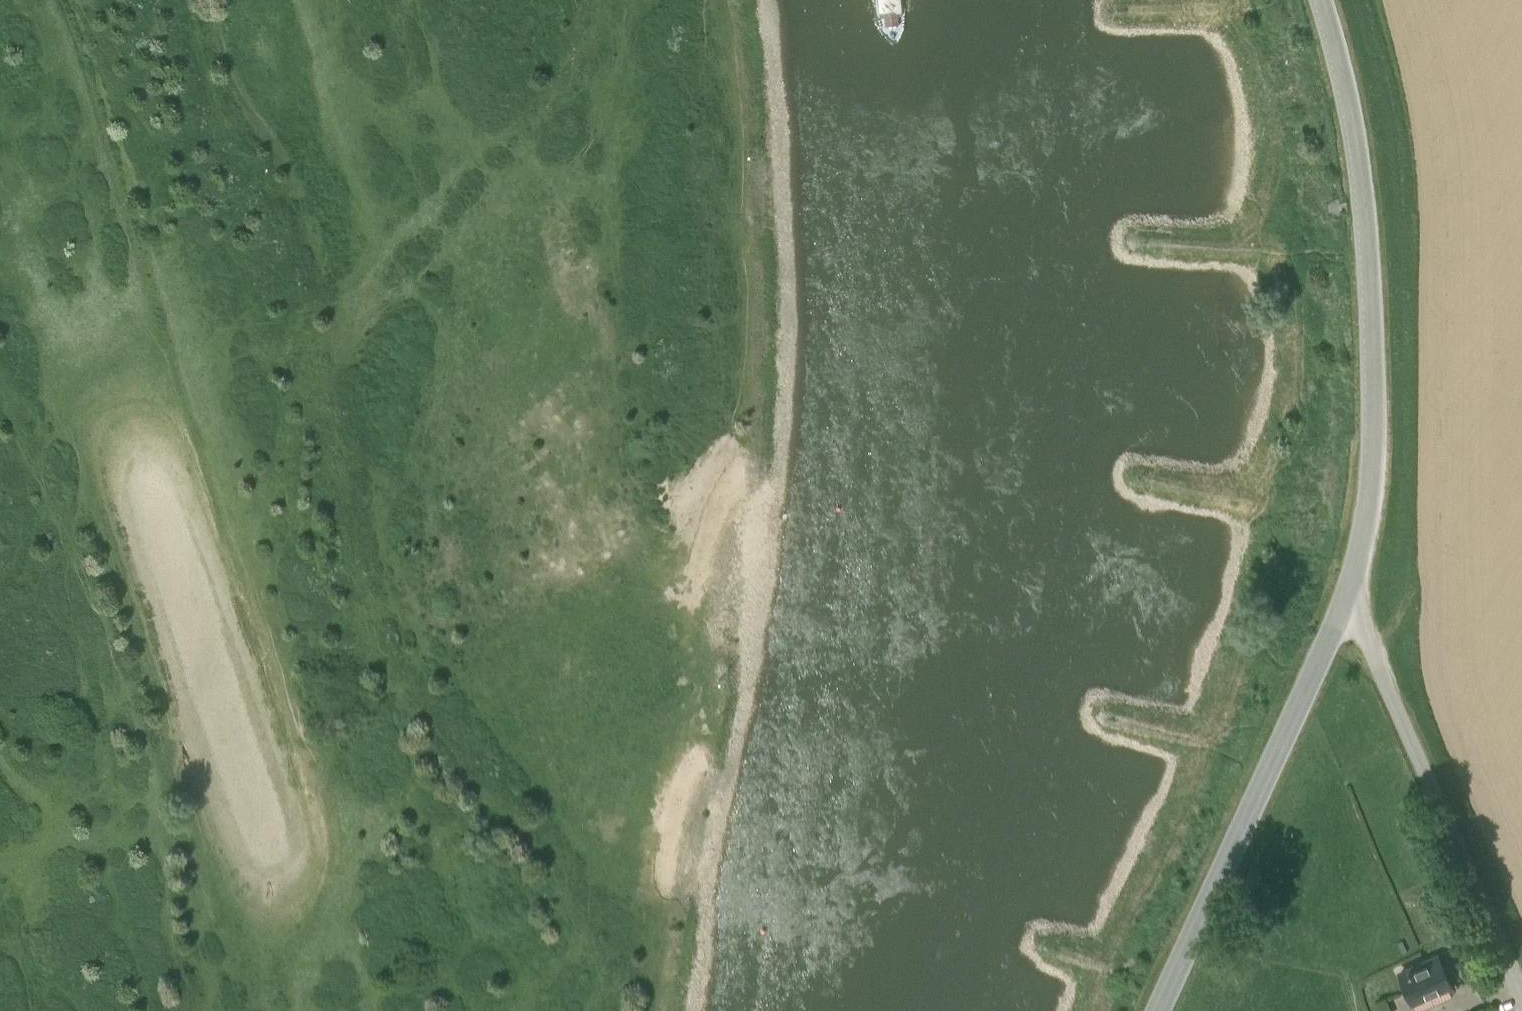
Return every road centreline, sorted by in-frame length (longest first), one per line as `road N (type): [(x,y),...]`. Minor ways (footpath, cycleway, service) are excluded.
road 1 (unclassified): [(1350,584),(1365,541),(1373,404),(1358,207),(1338,84),(1311,0)]
road 2 (unclassified): [(1350,584),(1154,1010)]
road 3 (unclassified): [(1521,1006),(1491,946),(1350,584)]

